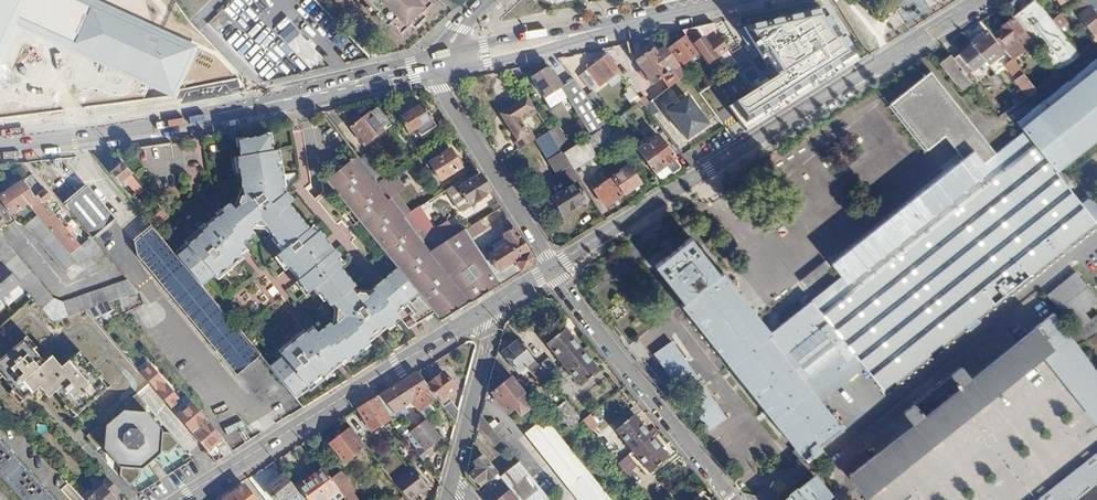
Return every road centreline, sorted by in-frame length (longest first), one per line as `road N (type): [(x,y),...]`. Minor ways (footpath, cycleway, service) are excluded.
road 1 (tertiary): [(982,0),(552,269)]
road 2 (tertiary): [(486,310),(179,499)]
road 3 (primary): [(0,144),(300,97)]
road 4 (residential): [(731,499),(552,269)]
road 5 (residential): [(439,73),(552,269)]
road 6 (residential): [(452,477),(489,335),(486,310)]
road 7 (primary): [(463,69),(604,27)]
road 8 (primary): [(604,27),(459,49)]
road 9 (primary): [(438,52),(300,97)]
road 10 (primary): [(300,97),(439,73)]
road 11 (primary): [(604,27),(722,0)]

